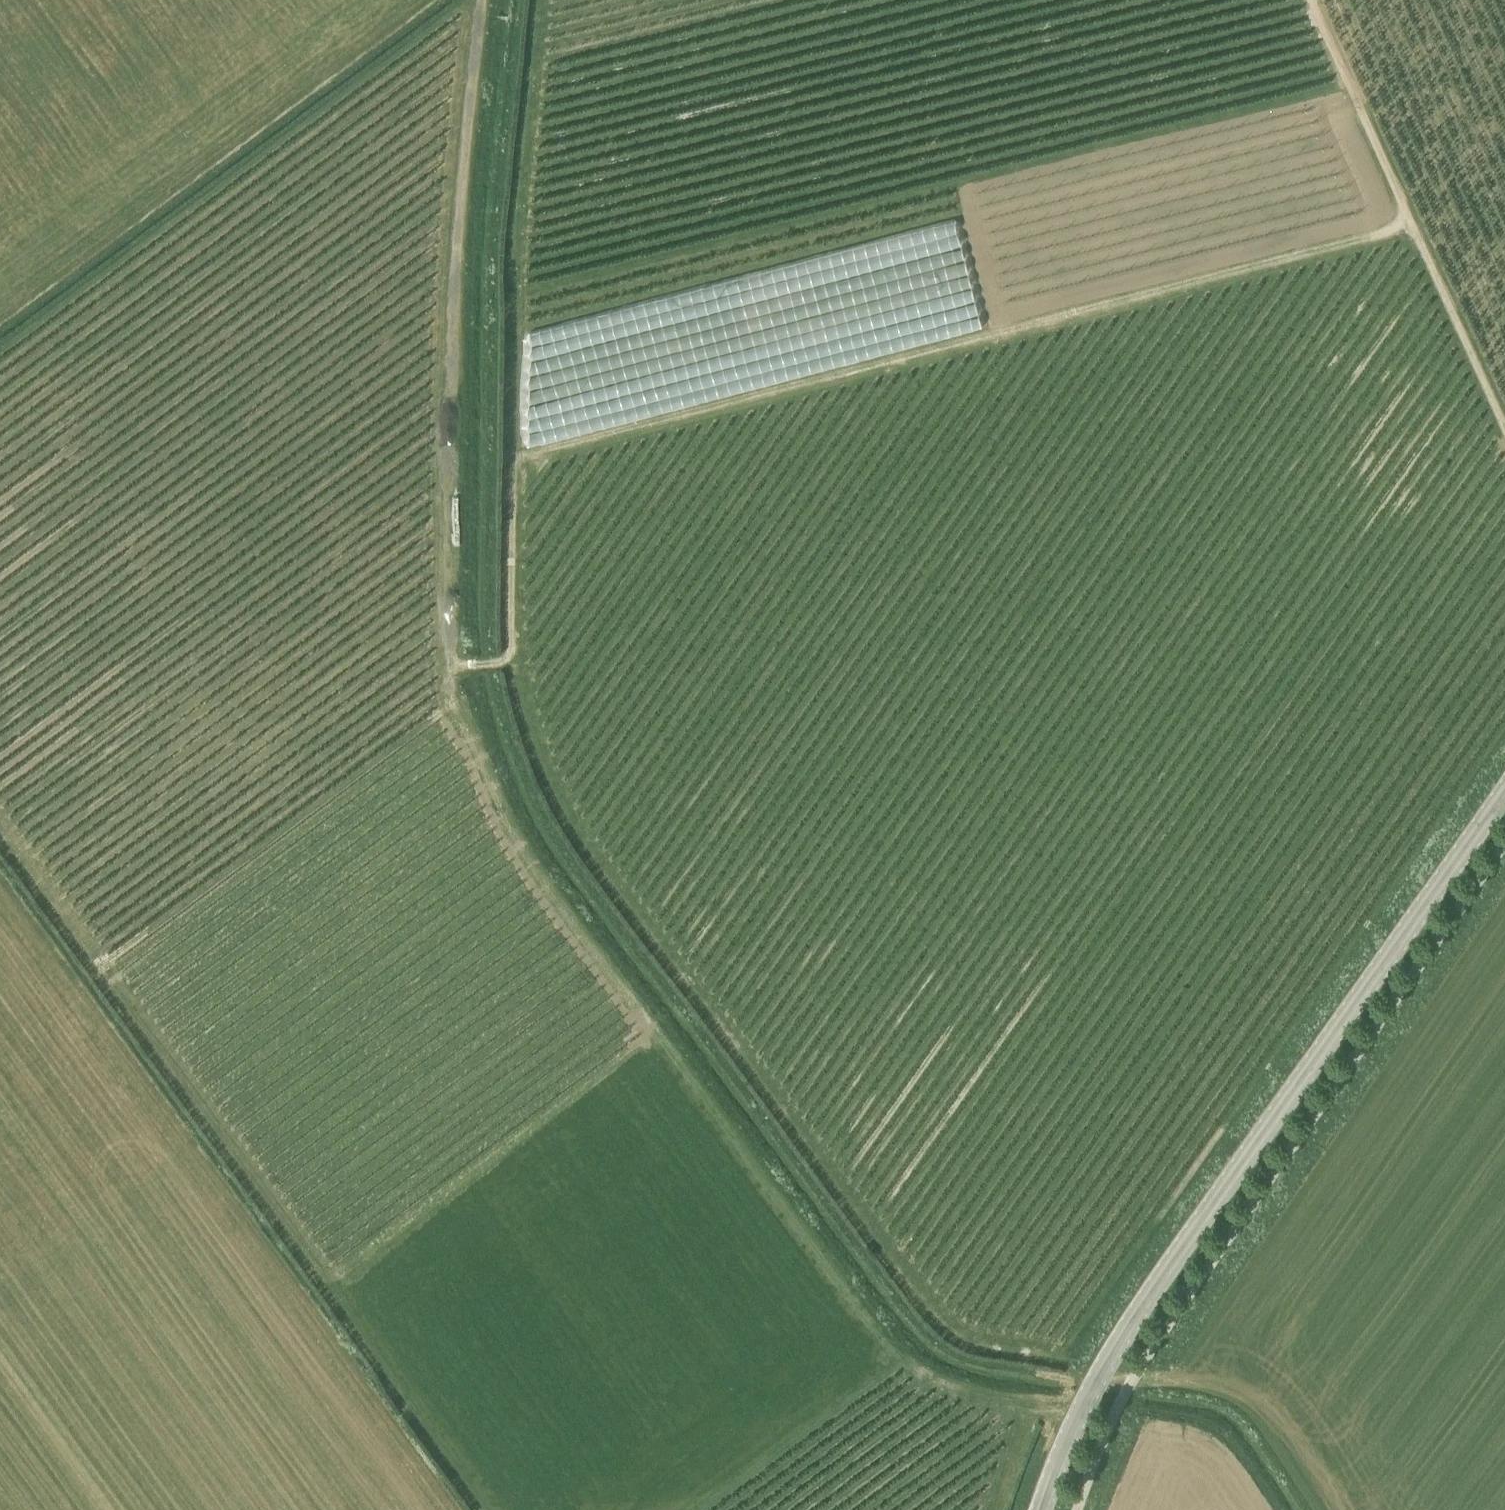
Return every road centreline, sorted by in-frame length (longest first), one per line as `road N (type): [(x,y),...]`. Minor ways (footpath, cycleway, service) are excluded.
road 1 (tertiary): [(1045,1509),(1074,1429),(1142,1309),(1504,787)]

